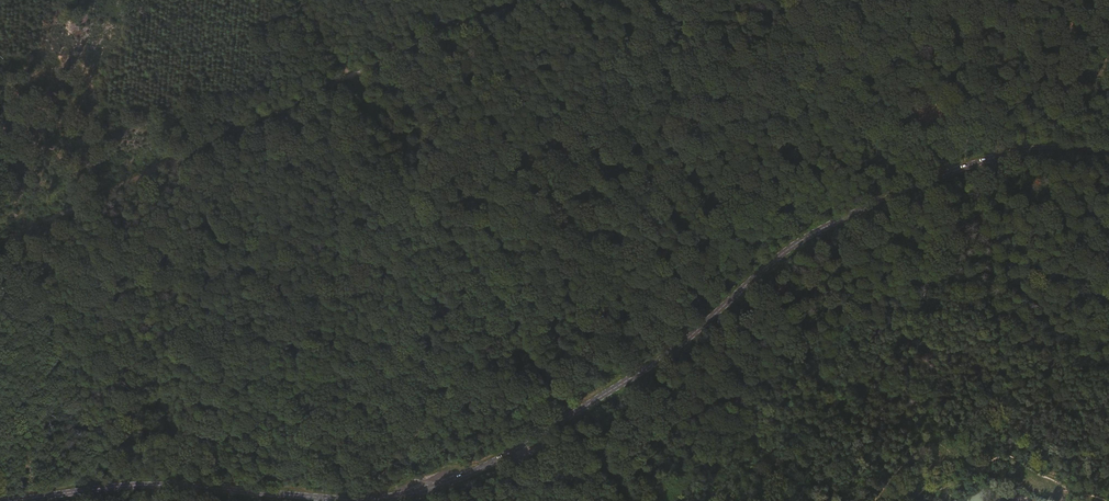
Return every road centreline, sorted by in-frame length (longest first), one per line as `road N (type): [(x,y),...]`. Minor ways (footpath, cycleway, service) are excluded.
road 1 (tertiary): [(1108,153),(1050,149),(980,162),(834,226),(715,320),(538,435)]
road 2 (track): [(0,243),(506,0)]
road 3 (track): [(516,326),(509,334),(470,327),(357,249),(74,307),(28,300),(0,284)]
road 4 (tertiary): [(538,435),(468,473),(389,497),(137,485),(7,500)]
road 5 (track): [(301,0),(516,326)]
road 6 (unclassified): [(538,435),(583,433),(630,500)]

